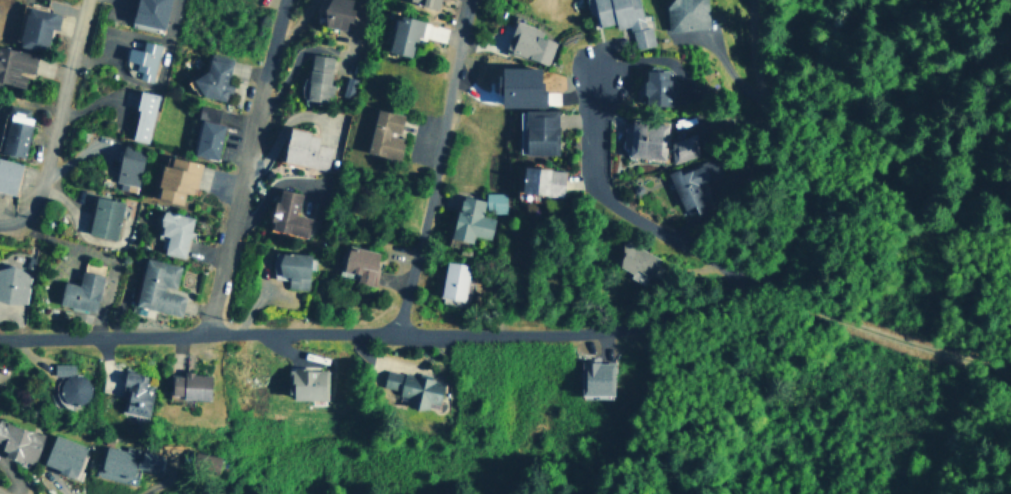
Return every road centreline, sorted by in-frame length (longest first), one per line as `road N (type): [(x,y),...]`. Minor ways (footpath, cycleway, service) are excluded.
road 1 (residential): [(400,335),(577,331),(675,317),(762,283),(798,248),(809,203),(803,159),(769,90),(755,0)]
road 2 (residential): [(0,331),(400,335)]
road 3 (residential): [(400,335),(472,0)]
road 4 (residential): [(214,330),(286,0)]
road 5 (residential): [(762,283),(609,198),(595,169),(593,73)]
road 6 (residential): [(0,225),(33,204),(82,0)]

